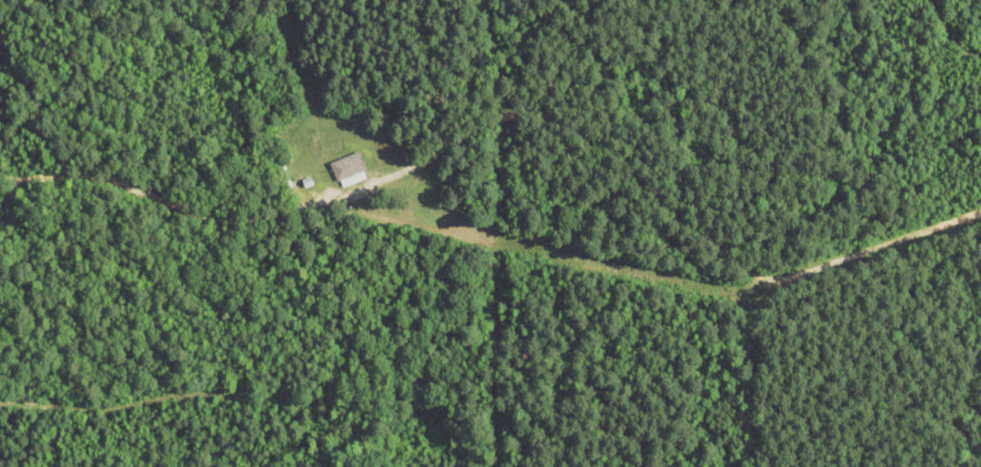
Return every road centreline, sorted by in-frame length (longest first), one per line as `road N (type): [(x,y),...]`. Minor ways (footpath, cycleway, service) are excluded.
road 1 (track): [(296,207),(374,181),(510,113),(542,112),(575,123),(766,285)]
road 2 (track): [(759,466),(755,317),(766,285),(980,209)]
road 3 (track): [(0,164),(111,176),(195,210),(237,217),(296,207)]

